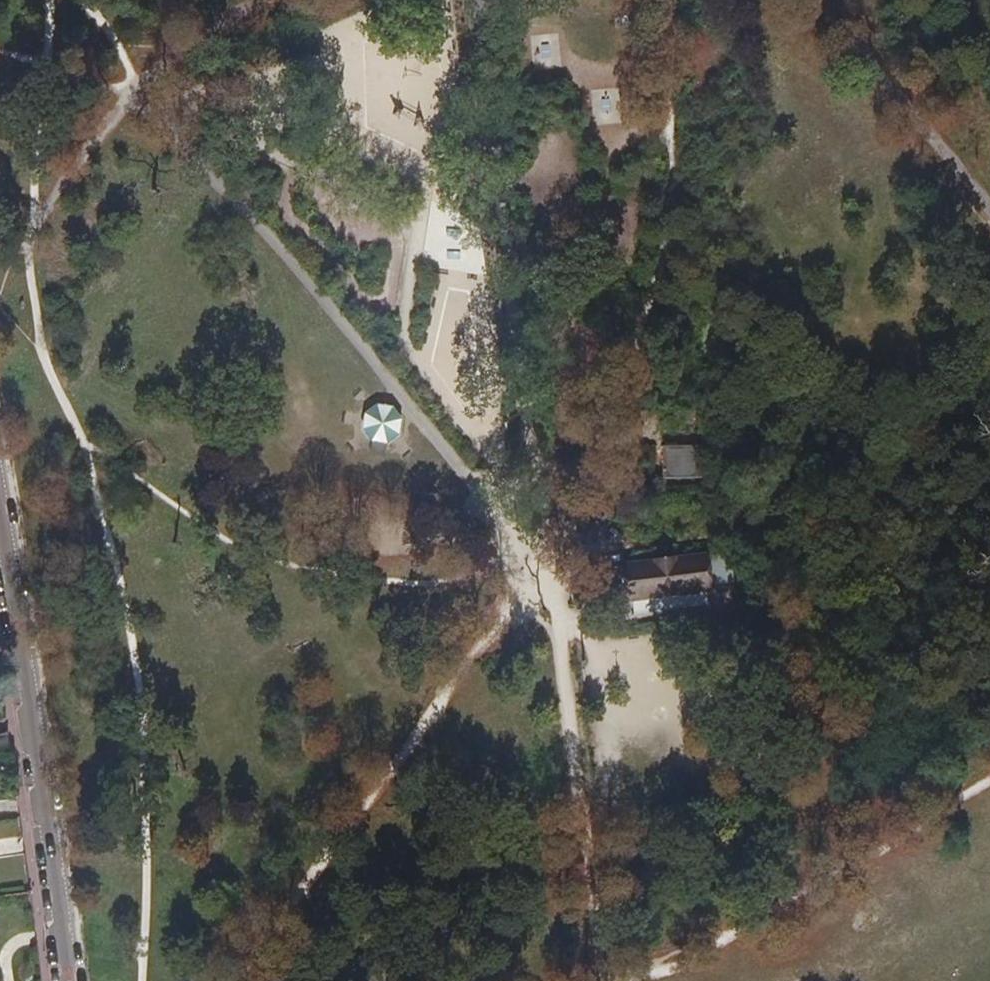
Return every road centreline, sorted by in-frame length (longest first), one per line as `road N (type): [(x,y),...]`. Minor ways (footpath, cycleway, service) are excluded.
road 1 (residential): [(0,528),(67,980)]
road 2 (track): [(989,206),(914,102),(818,0)]

